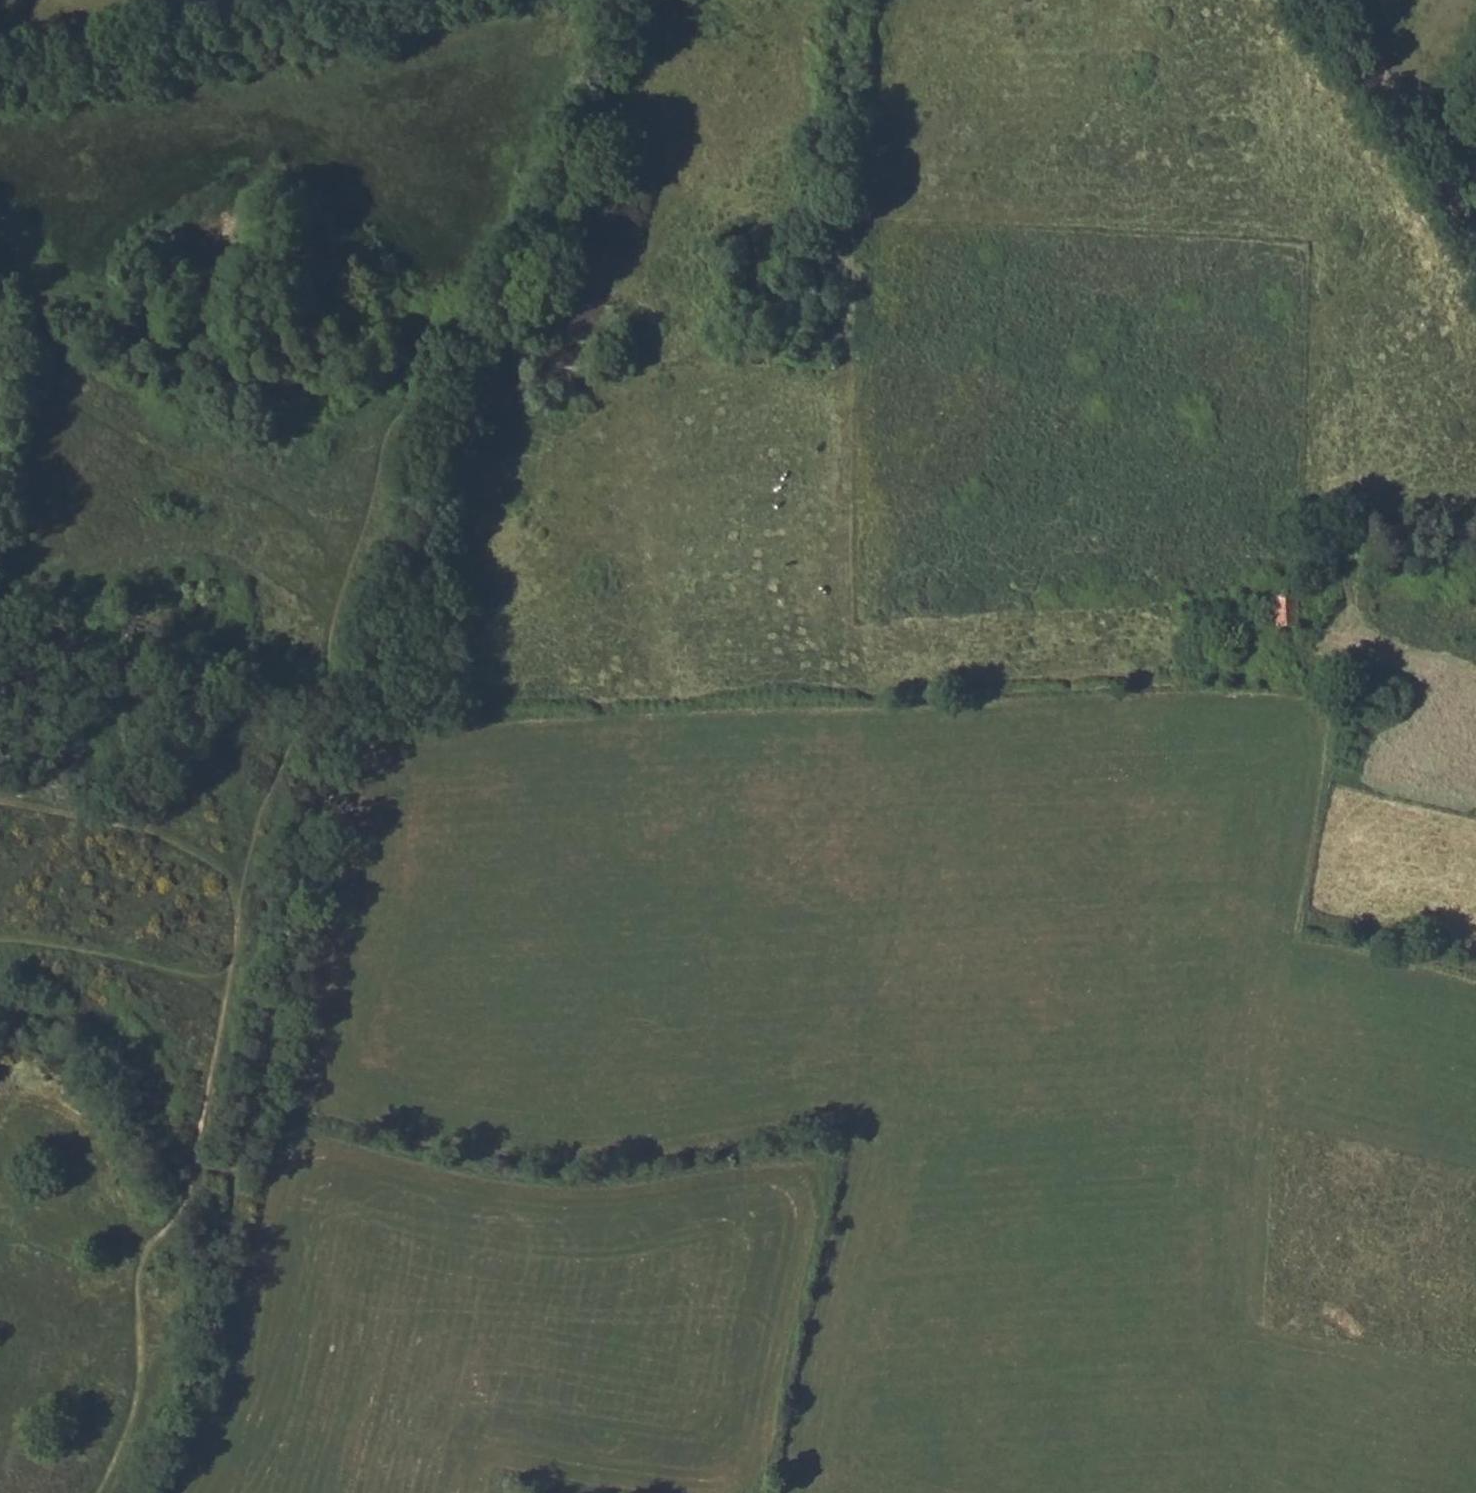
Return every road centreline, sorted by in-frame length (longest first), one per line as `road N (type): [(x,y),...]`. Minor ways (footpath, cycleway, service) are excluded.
road 1 (track): [(648,0),(621,95),(456,415),(434,539),(344,745),(193,1402),(149,1492)]
road 2 (unclassified): [(1475,244),(1396,109),(1316,0)]

